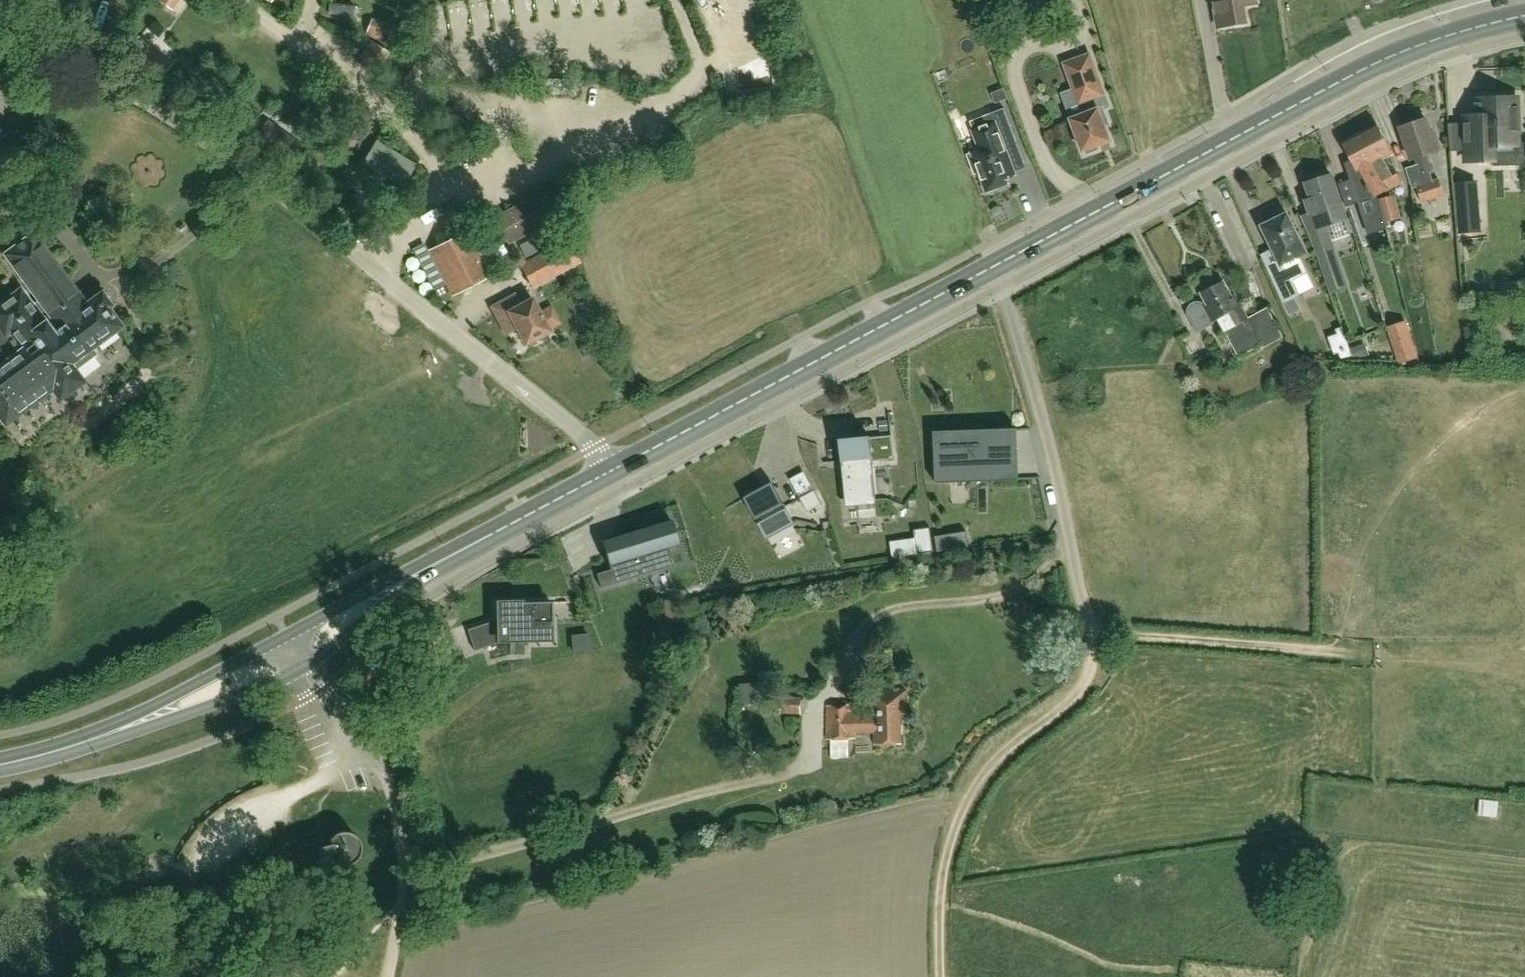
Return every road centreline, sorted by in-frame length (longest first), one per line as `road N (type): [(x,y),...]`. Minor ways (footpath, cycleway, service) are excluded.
road 1 (track): [(405,867),(455,863),(791,774),(804,764),(858,634),(885,614),(917,605),(1011,593),(1072,542)]
road 2 (unclassified): [(616,467),(263,185),(0,19)]
road 3 (primary): [(997,266),(1370,67),(1524,17)]
road 4 (primary): [(616,467),(997,266)]
road 5 (track): [(943,976),(948,838),(966,795),(1004,751),(1080,689),(1091,666),(1092,625)]
road 6 (unclassified): [(1092,625),(1056,463),(997,266)]
road 7 (unclassified): [(301,667),(346,770),(383,769),(402,830),(404,900)]
road 8 (primary): [(41,756),(203,709),(301,667)]
road 9 (primary): [(284,636),(170,699),(41,756)]
road 10 (track): [(1332,644),(1122,634),(1092,625)]
road 11 (primary): [(435,563),(616,467)]
road 12 (primary): [(301,667),(435,563)]
road 13 (primary): [(435,563),(284,636)]

